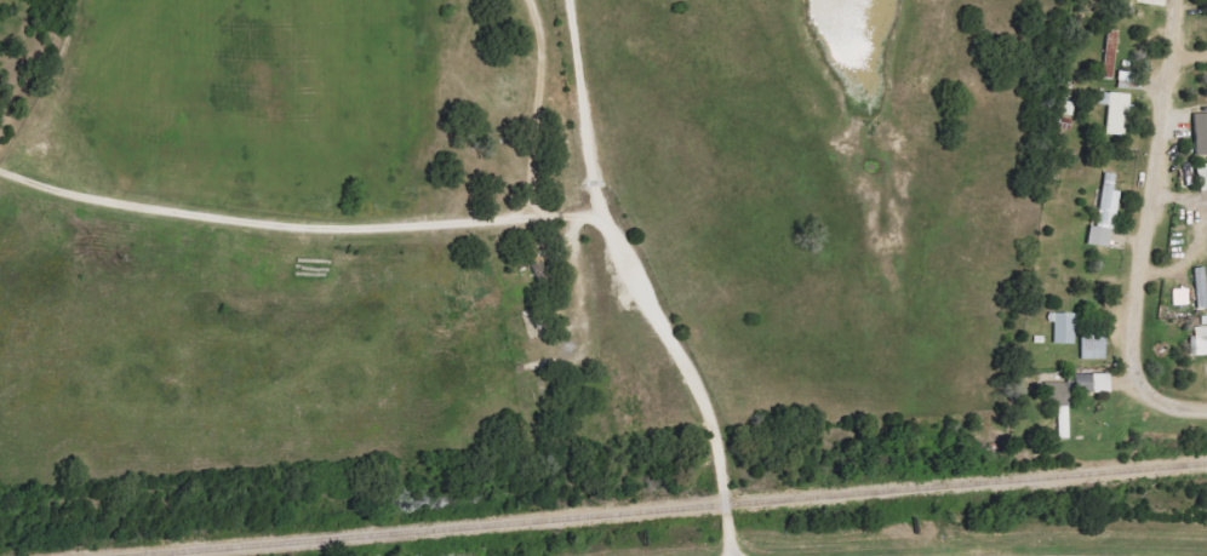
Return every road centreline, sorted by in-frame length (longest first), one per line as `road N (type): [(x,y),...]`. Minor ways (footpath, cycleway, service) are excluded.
road 1 (residential): [(727,555),(708,428),(605,211),(324,229),(64,193),(0,172)]
road 2 (residential): [(1146,390),(1137,365),(1140,287),(1179,0)]
road 3 (residential): [(528,218),(537,34),(523,0)]

